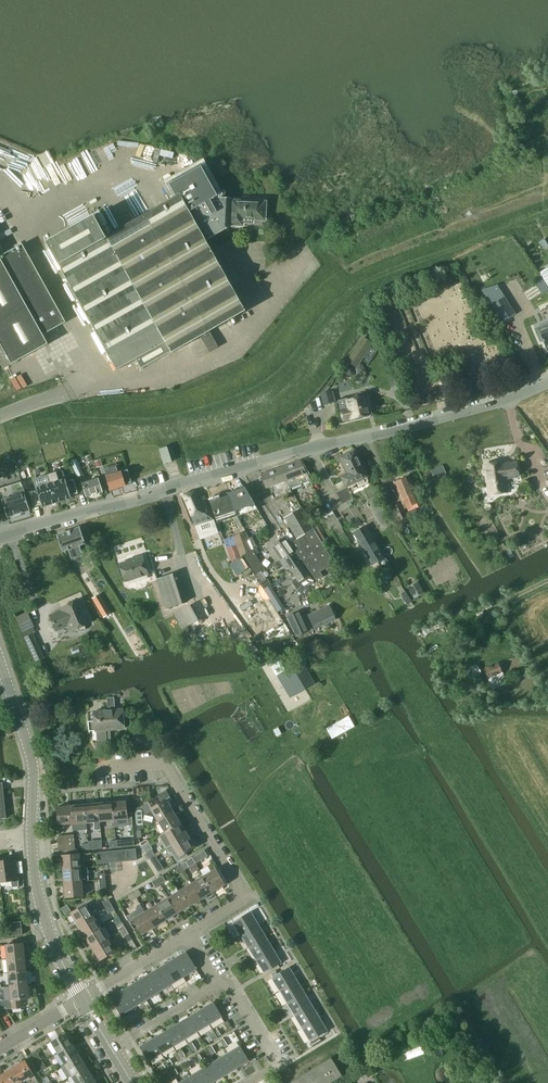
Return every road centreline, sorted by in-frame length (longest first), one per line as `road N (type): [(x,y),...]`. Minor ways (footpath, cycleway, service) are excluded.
road 1 (tertiary): [(0,536),(547,384)]
road 2 (residential): [(187,935),(245,898),(162,762),(97,767)]
road 3 (tertiary): [(31,839),(29,747),(0,661)]
road 4 (tertiary): [(83,1000),(52,942),(31,839)]
road 5 (residential): [(247,1082),(277,1065),(232,989),(217,984)]
road 6 (residential): [(111,1049),(217,984)]
road 7 (residential): [(83,1000),(187,935)]

